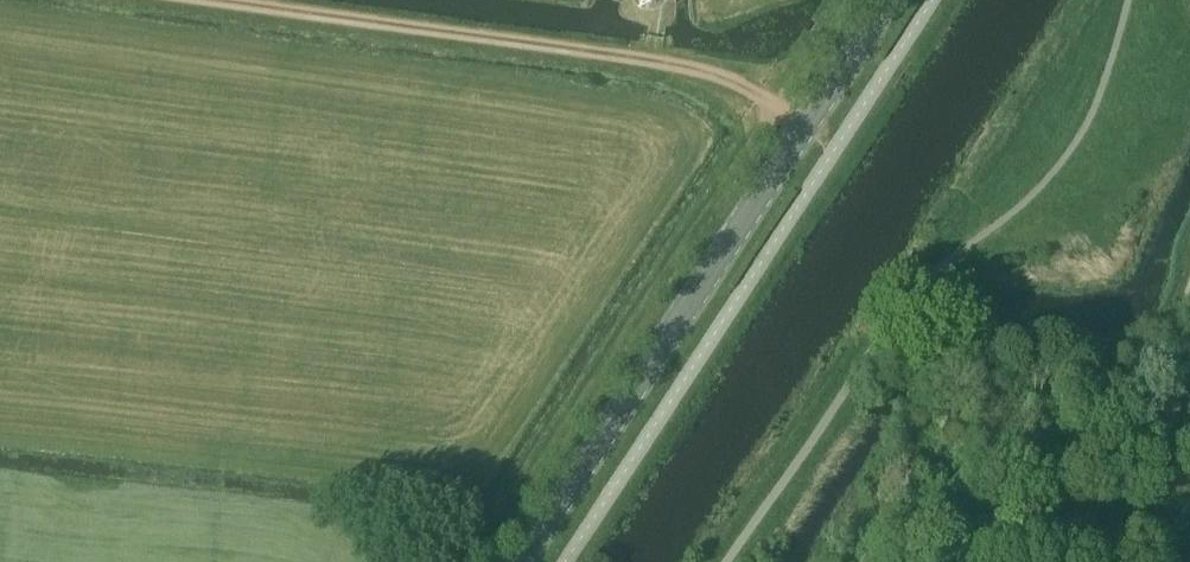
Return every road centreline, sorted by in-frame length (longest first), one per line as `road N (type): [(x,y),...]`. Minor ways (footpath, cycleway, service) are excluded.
road 1 (secondary): [(520,561),(878,0)]
road 2 (track): [(792,134),(757,96),(653,59),(215,0)]

